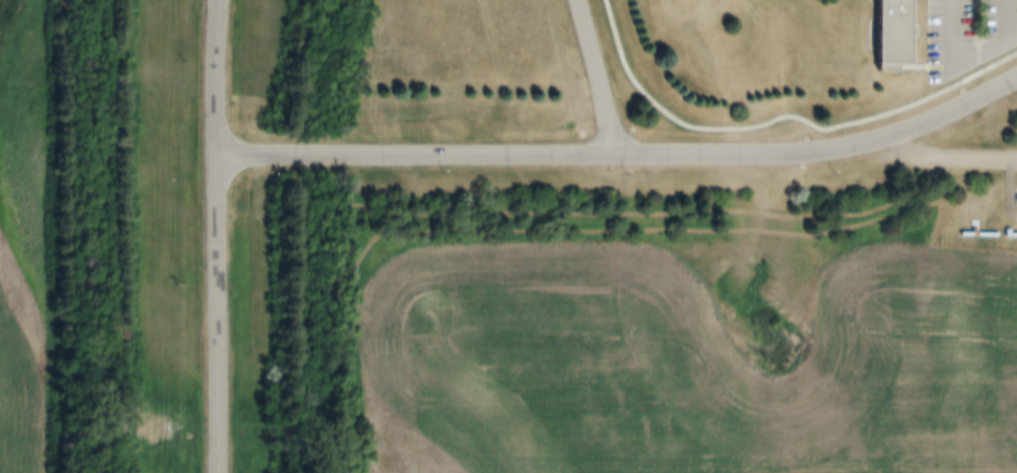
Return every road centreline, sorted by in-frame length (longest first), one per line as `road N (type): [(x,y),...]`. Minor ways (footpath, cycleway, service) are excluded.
road 1 (residential): [(1016,76),(896,135),(813,152),(216,153)]
road 2 (tertiary): [(219,472),(219,0)]
road 3 (residential): [(614,155),(578,0)]

